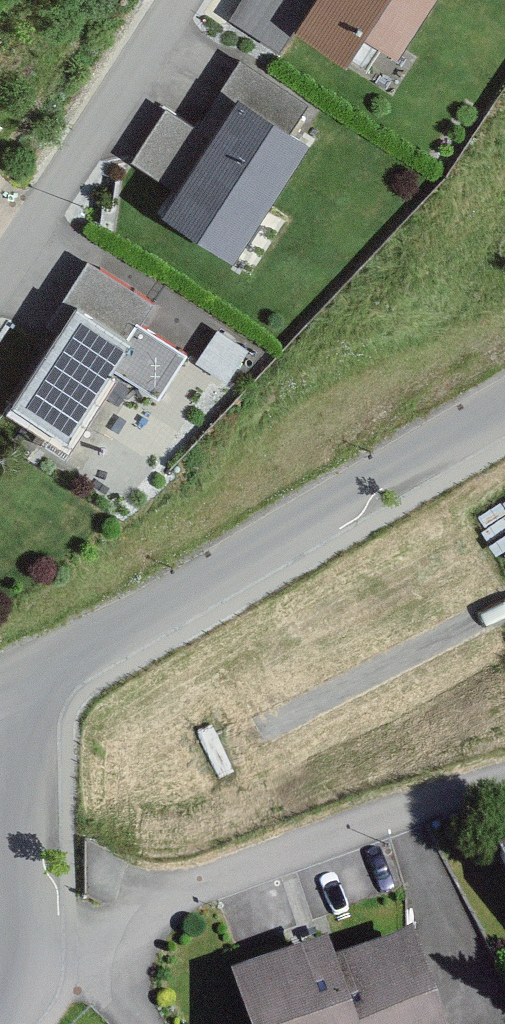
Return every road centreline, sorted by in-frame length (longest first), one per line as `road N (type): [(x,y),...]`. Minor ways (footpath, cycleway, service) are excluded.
road 1 (residential): [(504,415),(11,701)]
road 2 (residential): [(86,932),(358,810),(504,777)]
road 3 (residential): [(0,282),(182,0)]
road 4 (residential): [(11,701),(25,960)]

